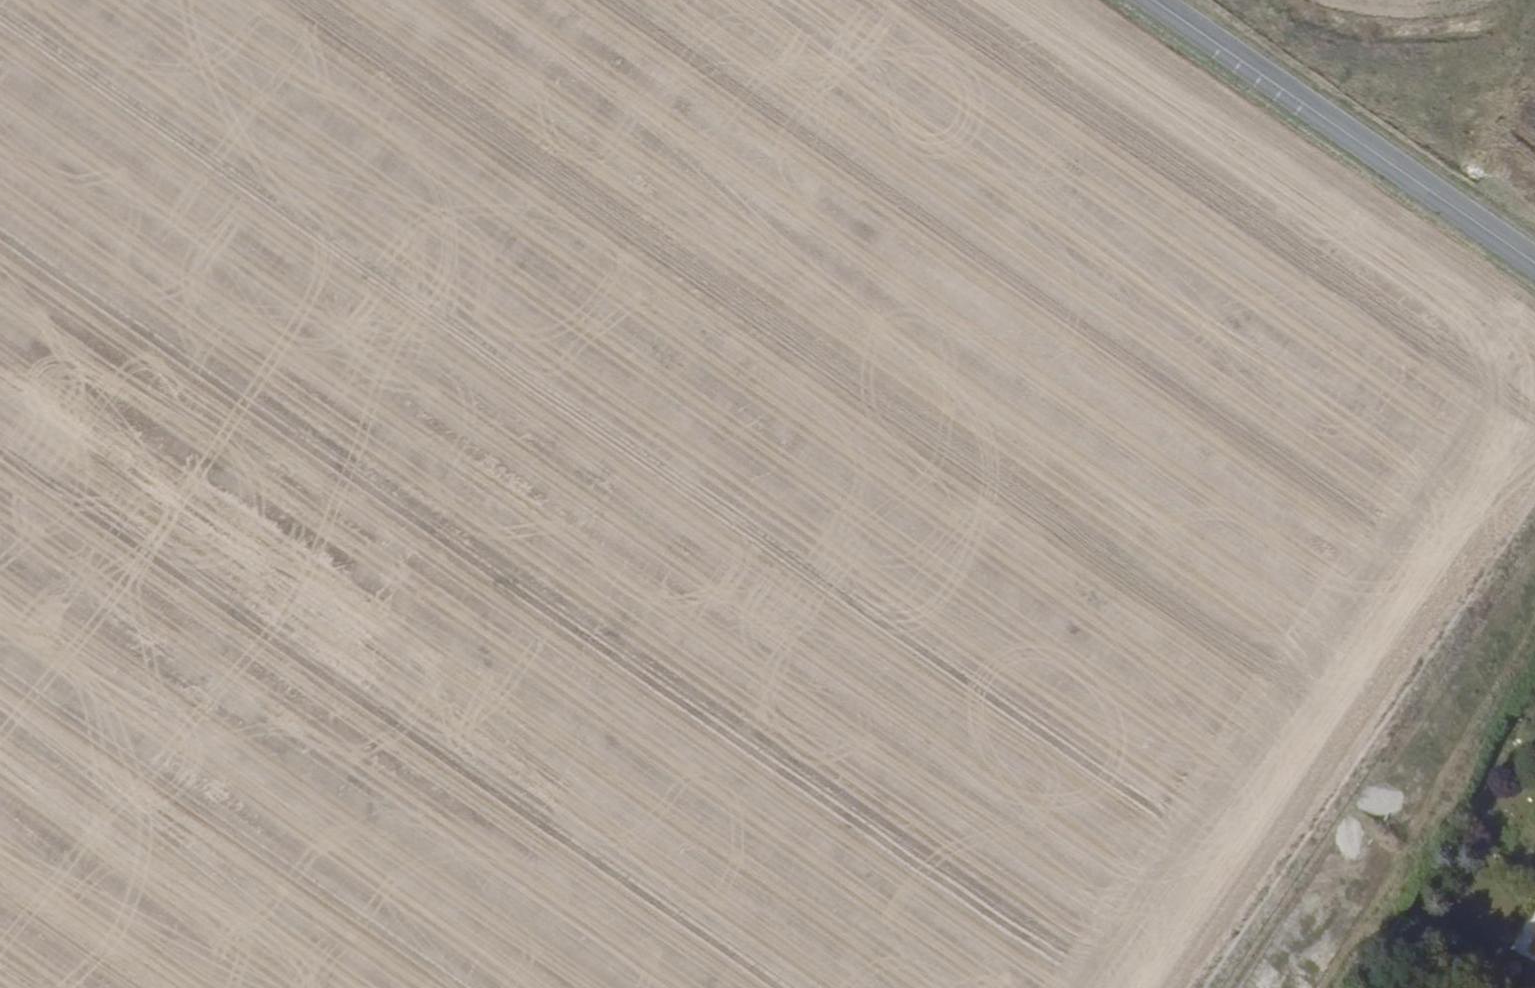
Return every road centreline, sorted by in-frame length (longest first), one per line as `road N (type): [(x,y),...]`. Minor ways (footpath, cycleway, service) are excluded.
road 1 (tertiary): [(1534,260),(1158,0)]

